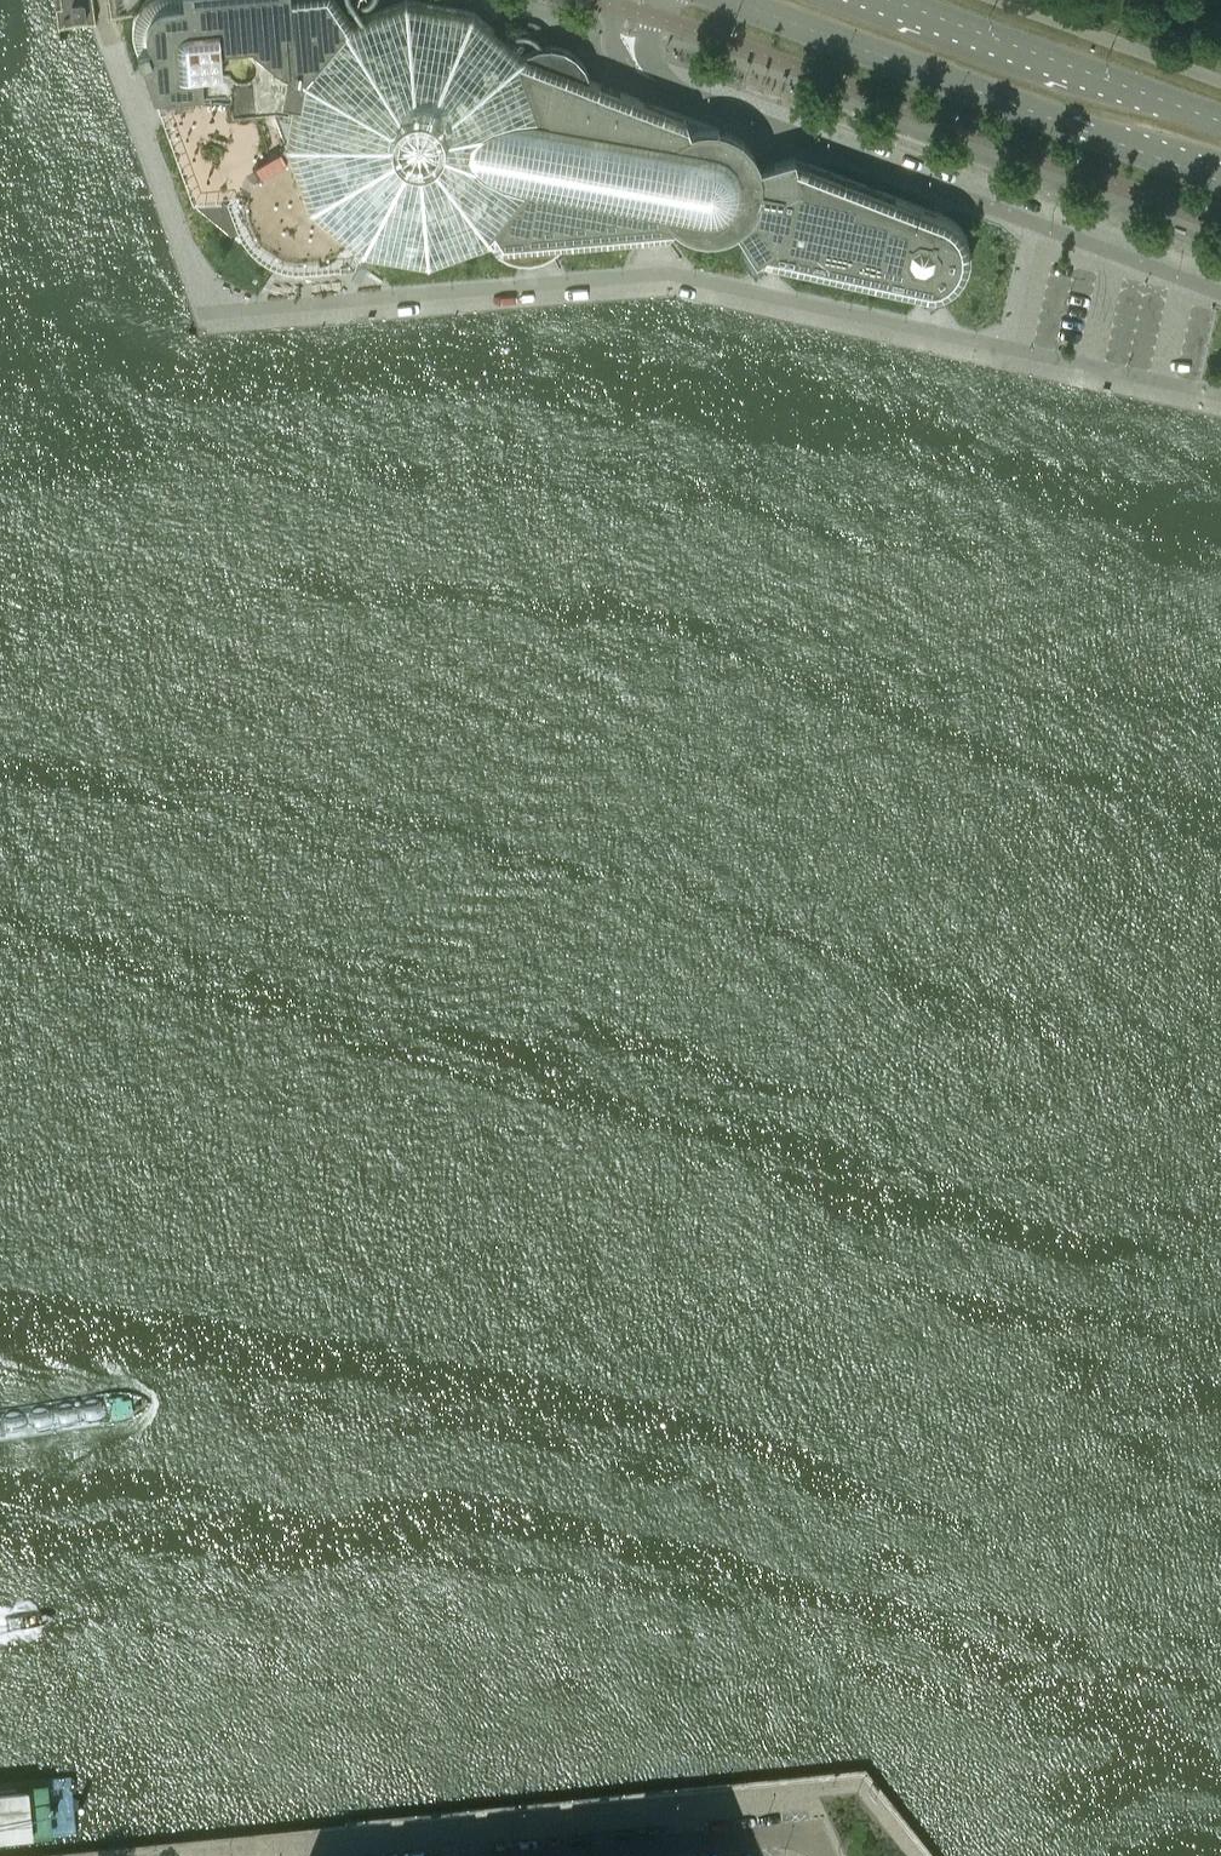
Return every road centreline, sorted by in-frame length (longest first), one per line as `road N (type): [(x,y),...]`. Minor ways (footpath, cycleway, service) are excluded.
road 1 (unclassified): [(681,92),(1220,293)]
road 2 (primary): [(736,0),(1220,178)]
road 3 (primary): [(1220,120),(894,0)]
road 4 (residential): [(825,1855),(813,1830),(677,1844)]
road 5 (residential): [(607,0),(615,65),(639,82),(681,92)]
road 6 (residential): [(553,1855),(677,1844)]

